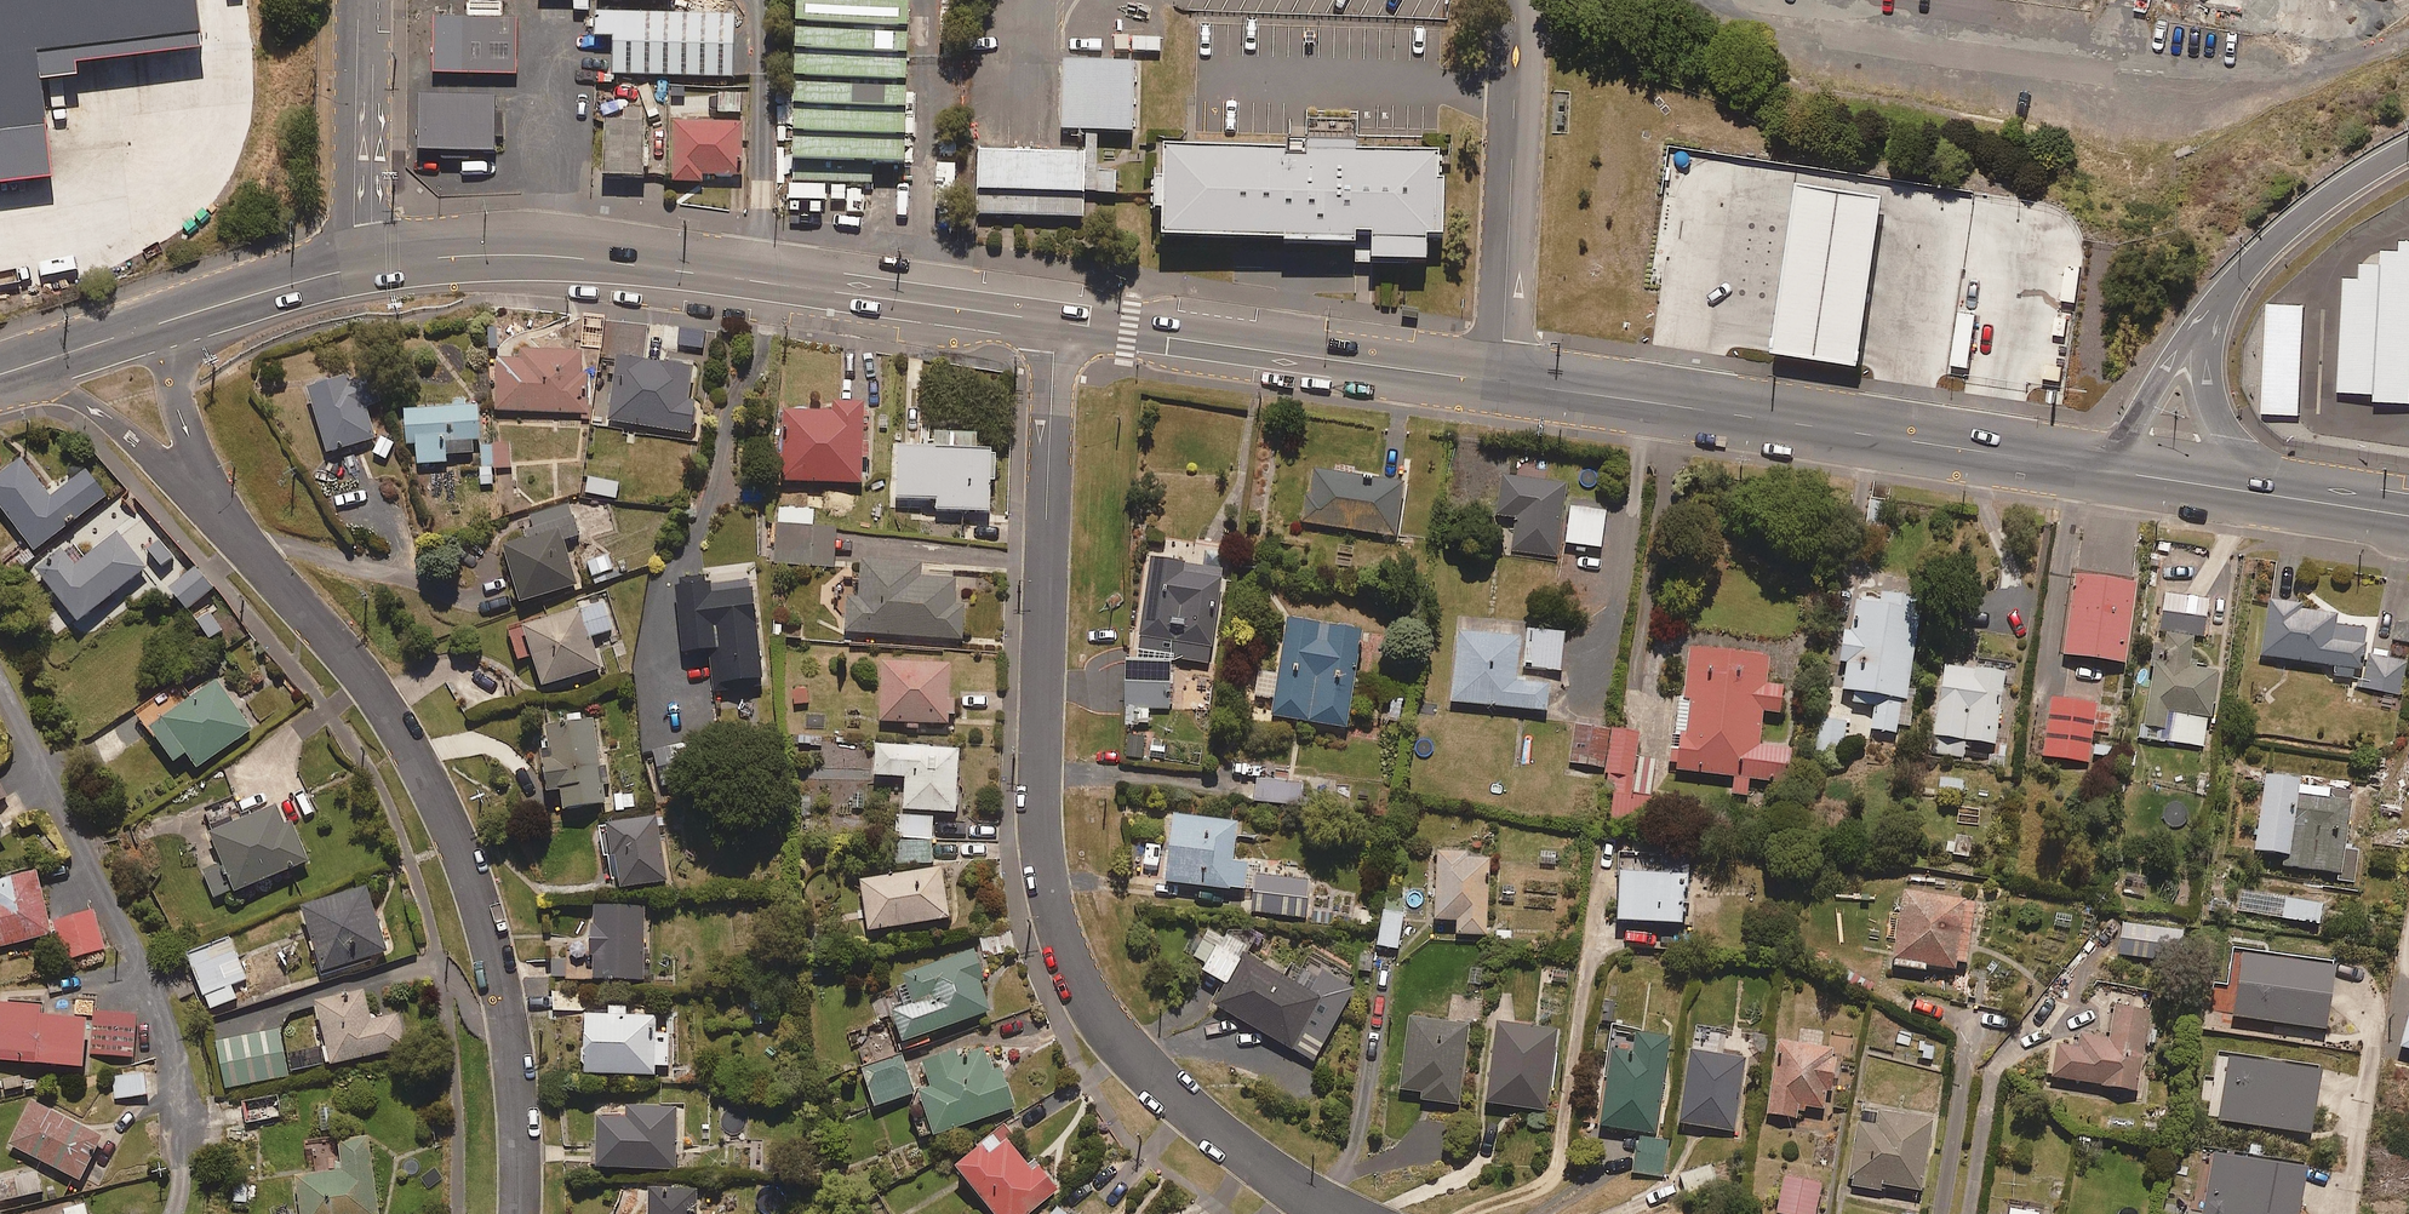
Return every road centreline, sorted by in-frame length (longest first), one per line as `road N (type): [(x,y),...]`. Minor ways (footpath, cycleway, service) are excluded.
road 1 (residential): [(1344,1213),(1188,1109),(1126,1049),(1076,983),(1042,864),(1055,323)]
road 2 (residential): [(202,484),(393,712),(441,802),(480,905),(508,1034),(517,1213)]
road 3 (secondary): [(354,268),(509,254),(1055,323)]
road 4 (secondary): [(1496,381),(2120,472)]
road 5 (secondary): [(1055,323),(1496,381)]
road 6 (residential): [(1525,0),(1496,381)]
road 7 (residential): [(358,0),(354,268)]
road 8 (motorway): [(2408,143),(2275,238),(2230,293)]
road 9 (motorway): [(2230,293),(2155,388),(2120,472)]
road 10 (residential): [(202,484),(25,368)]
road 11 (motorway): [(2230,293),(2219,333),(2235,489)]
road 12 (secondary): [(173,320),(354,268)]
road 13 (secondary): [(2235,489),(2408,514)]
road 14 (residential): [(173,320),(170,365),(202,484)]
road 15 (secondary): [(25,368),(173,320)]

